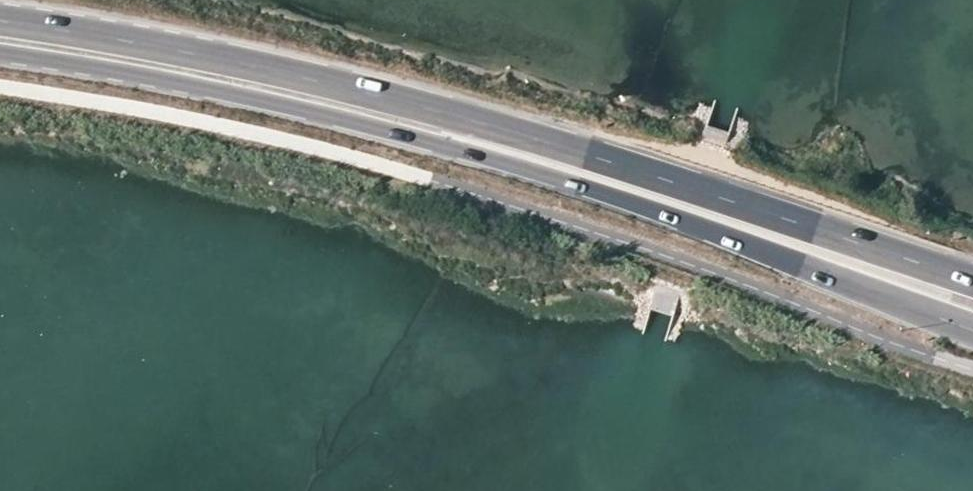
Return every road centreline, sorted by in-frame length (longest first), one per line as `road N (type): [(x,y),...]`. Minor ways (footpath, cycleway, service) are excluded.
road 1 (primary): [(0,52),(298,105),(461,149),(972,324)]
road 2 (primary): [(972,276),(466,118),(306,78),(0,24)]

